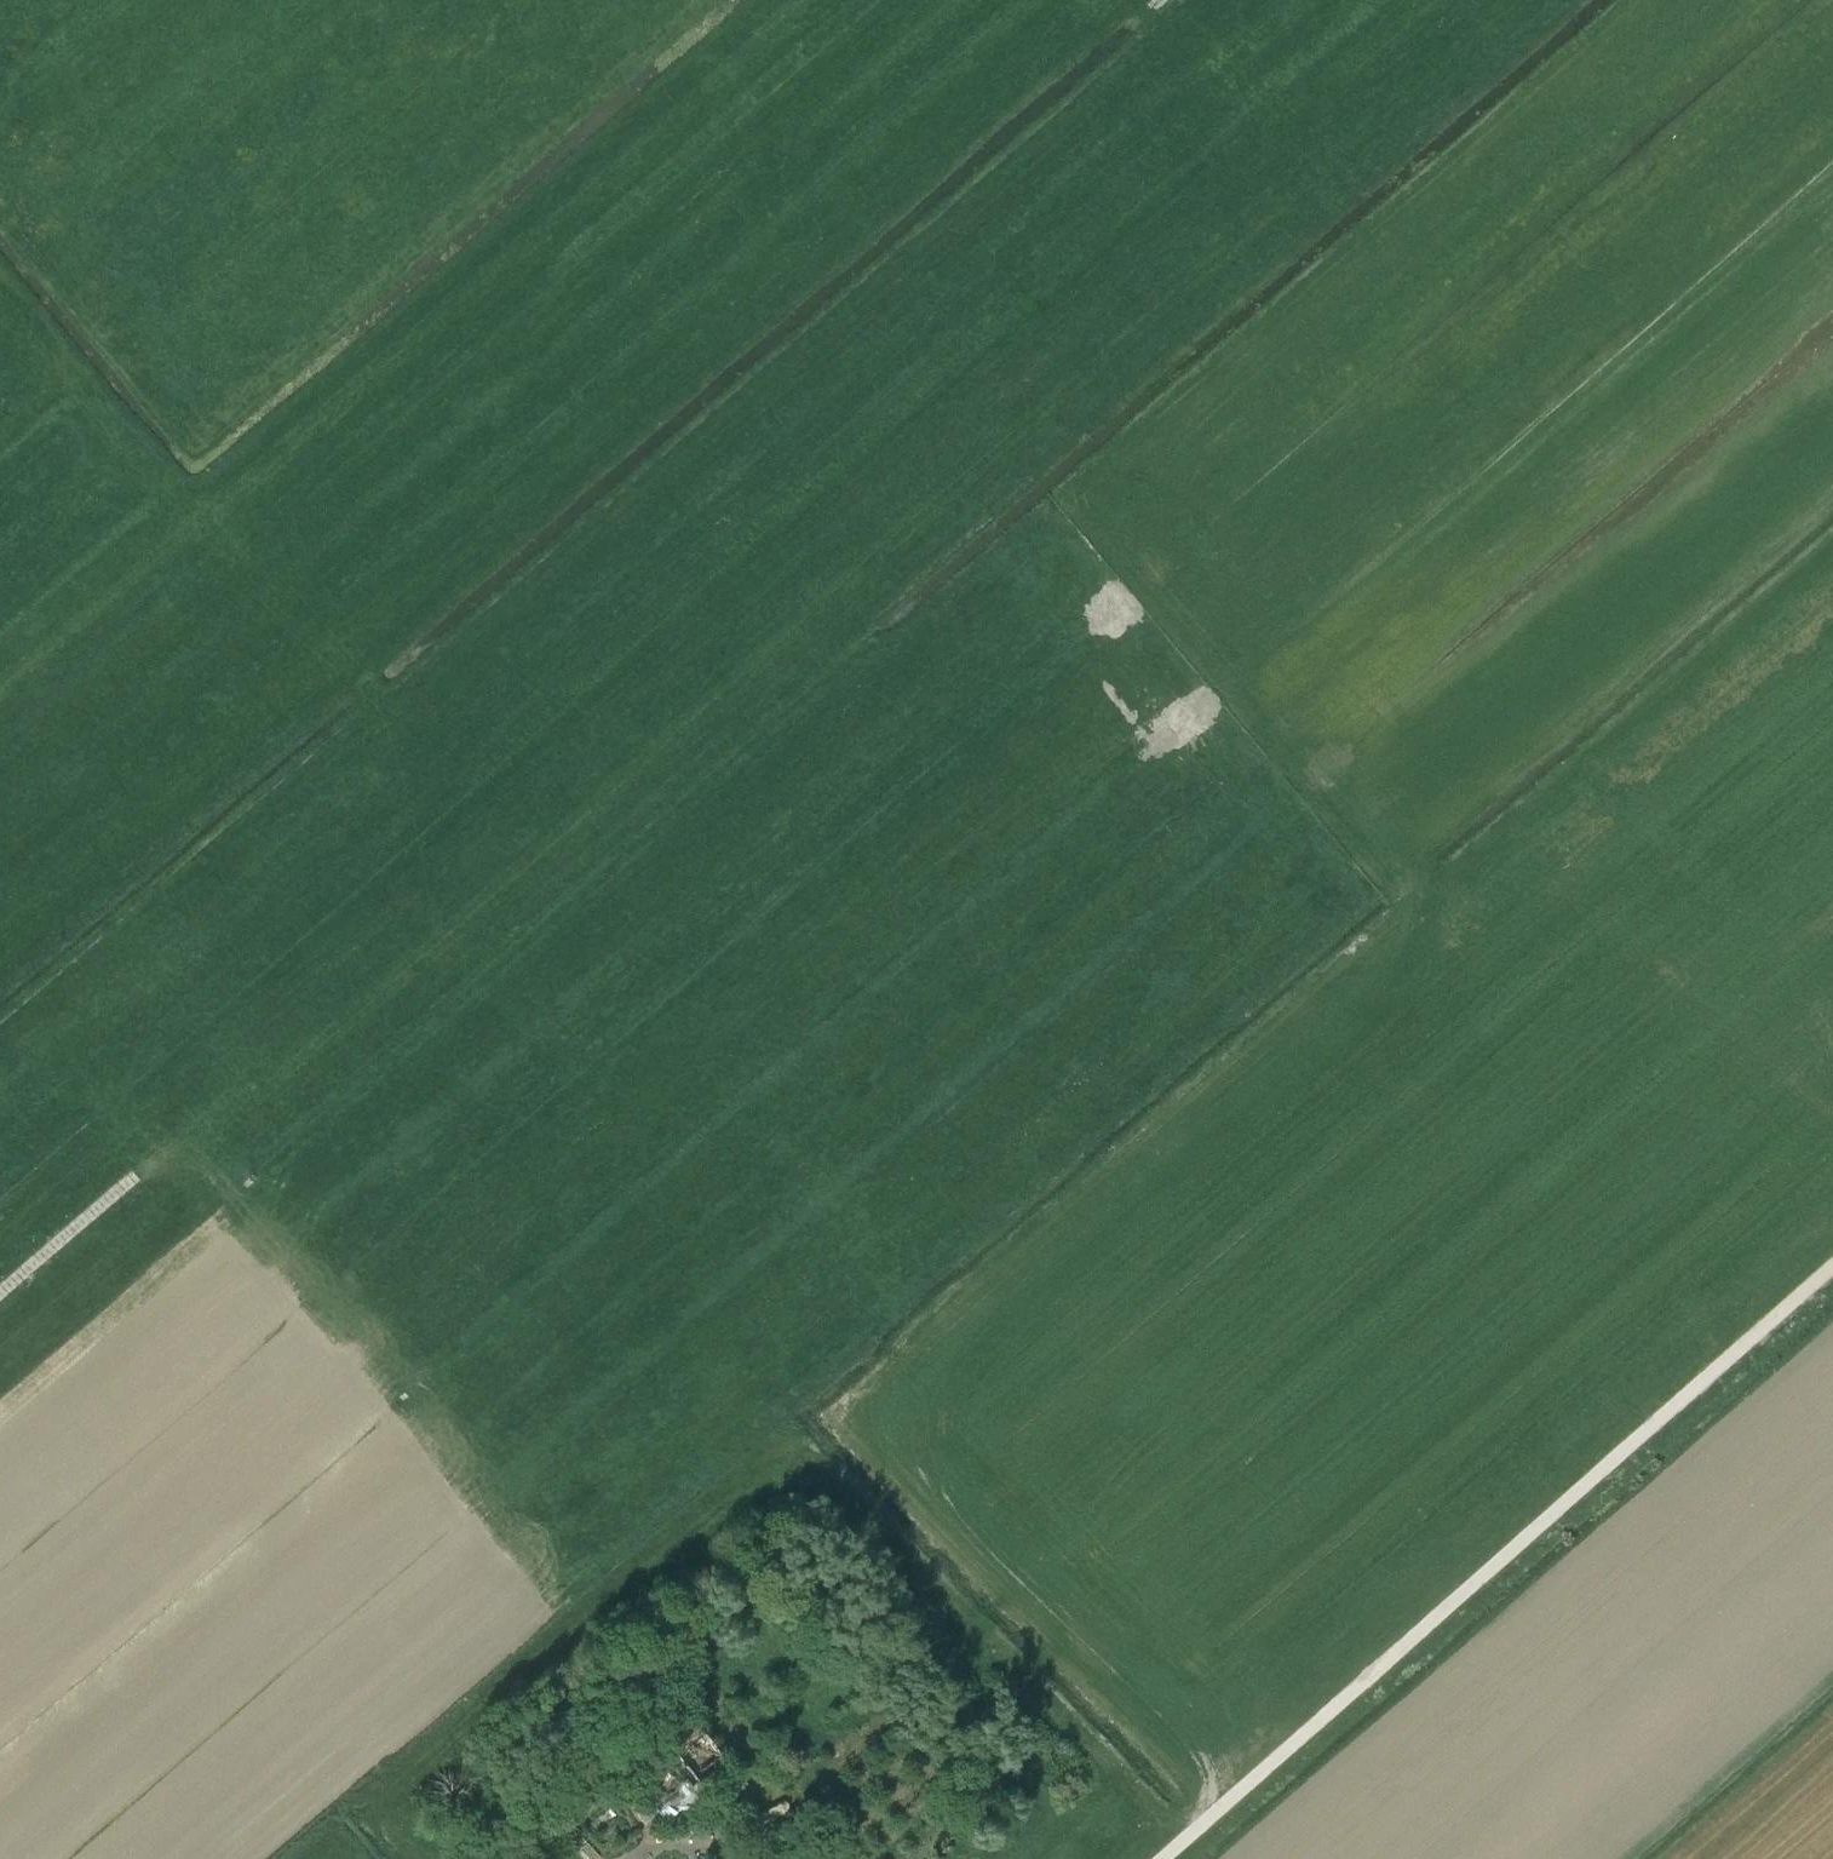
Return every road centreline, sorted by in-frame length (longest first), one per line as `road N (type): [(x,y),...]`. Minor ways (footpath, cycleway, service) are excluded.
road 1 (track): [(1160,1858),(1832,1266)]
road 2 (track): [(0,1293),(130,1180)]

